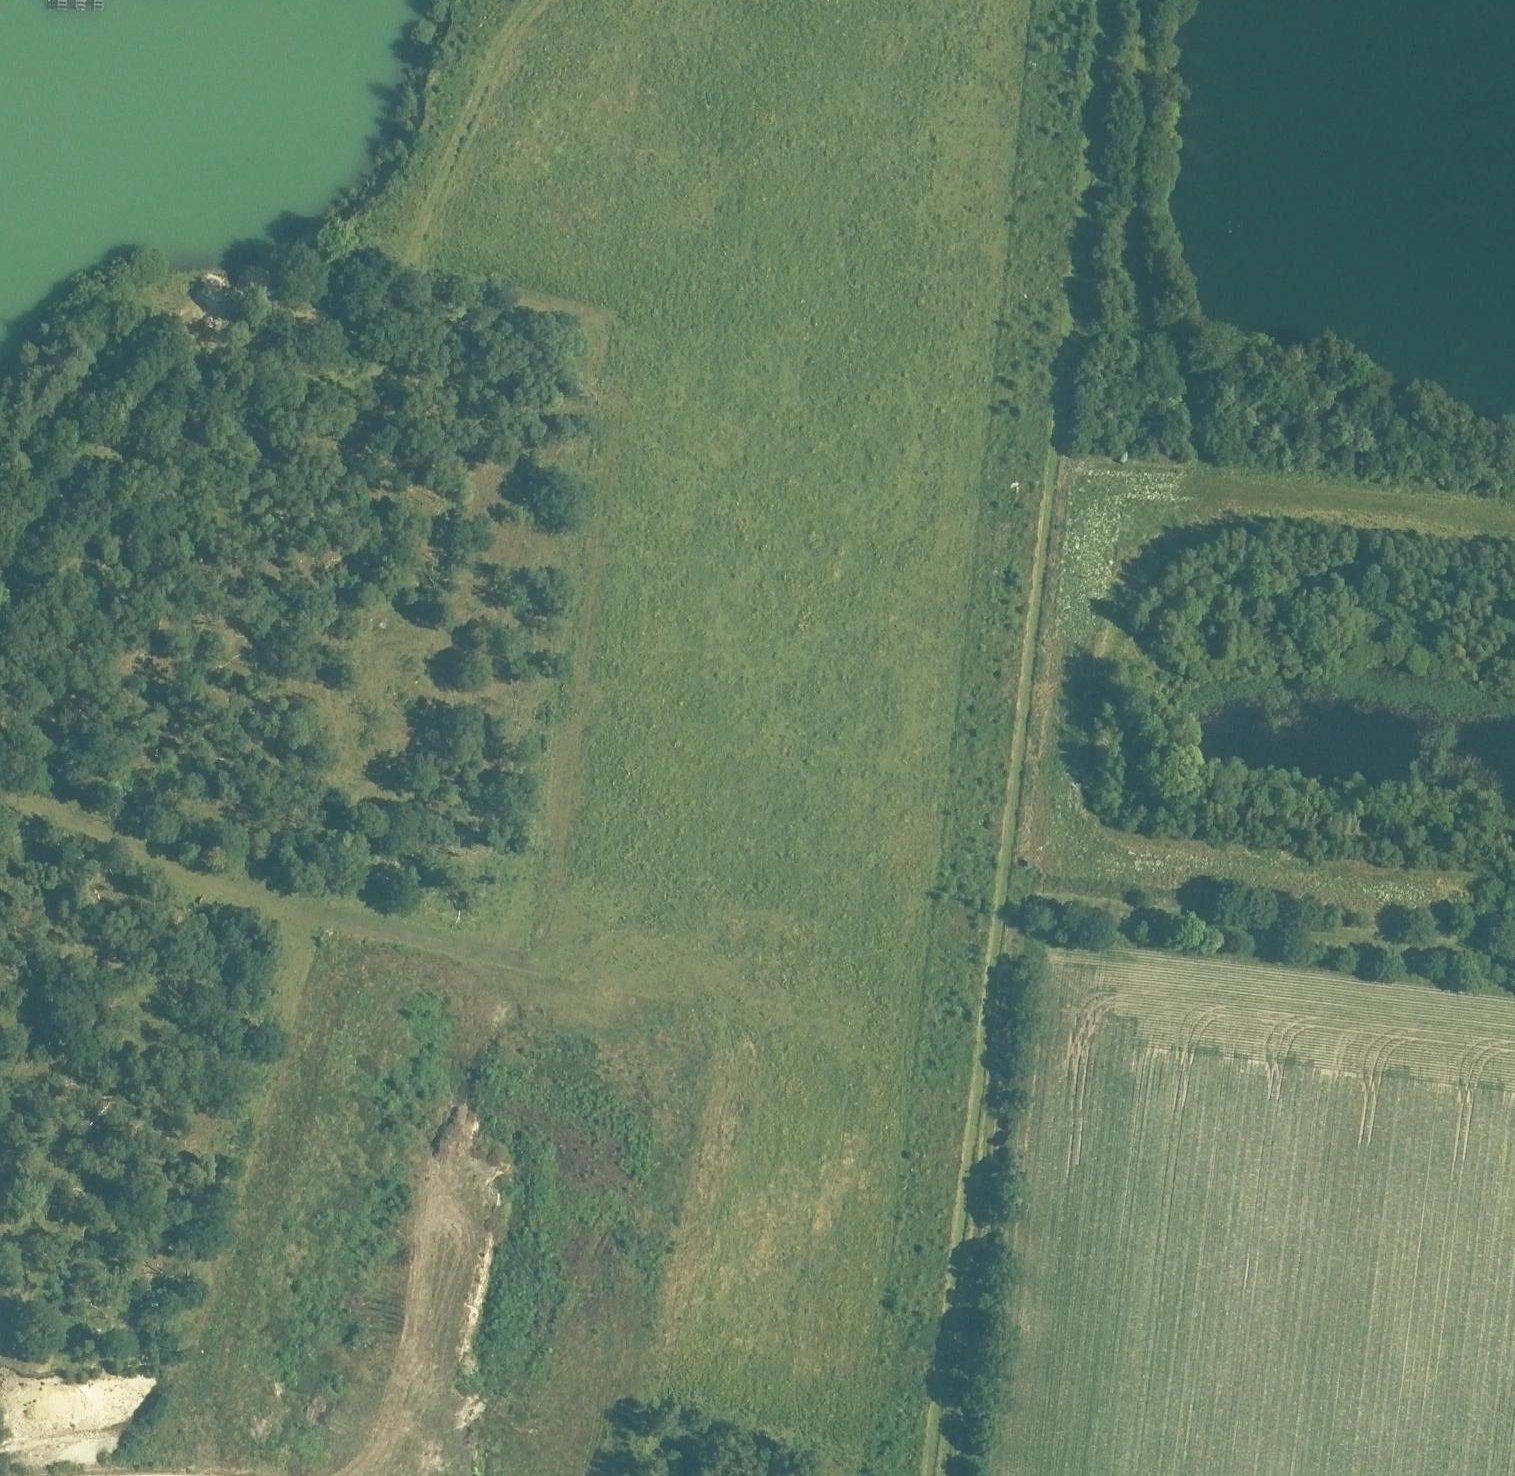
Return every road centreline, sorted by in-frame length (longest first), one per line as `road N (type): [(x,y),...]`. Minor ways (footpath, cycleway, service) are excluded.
road 1 (track): [(1514,959),(1044,901),(1028,908),(1009,992),(953,1475)]

